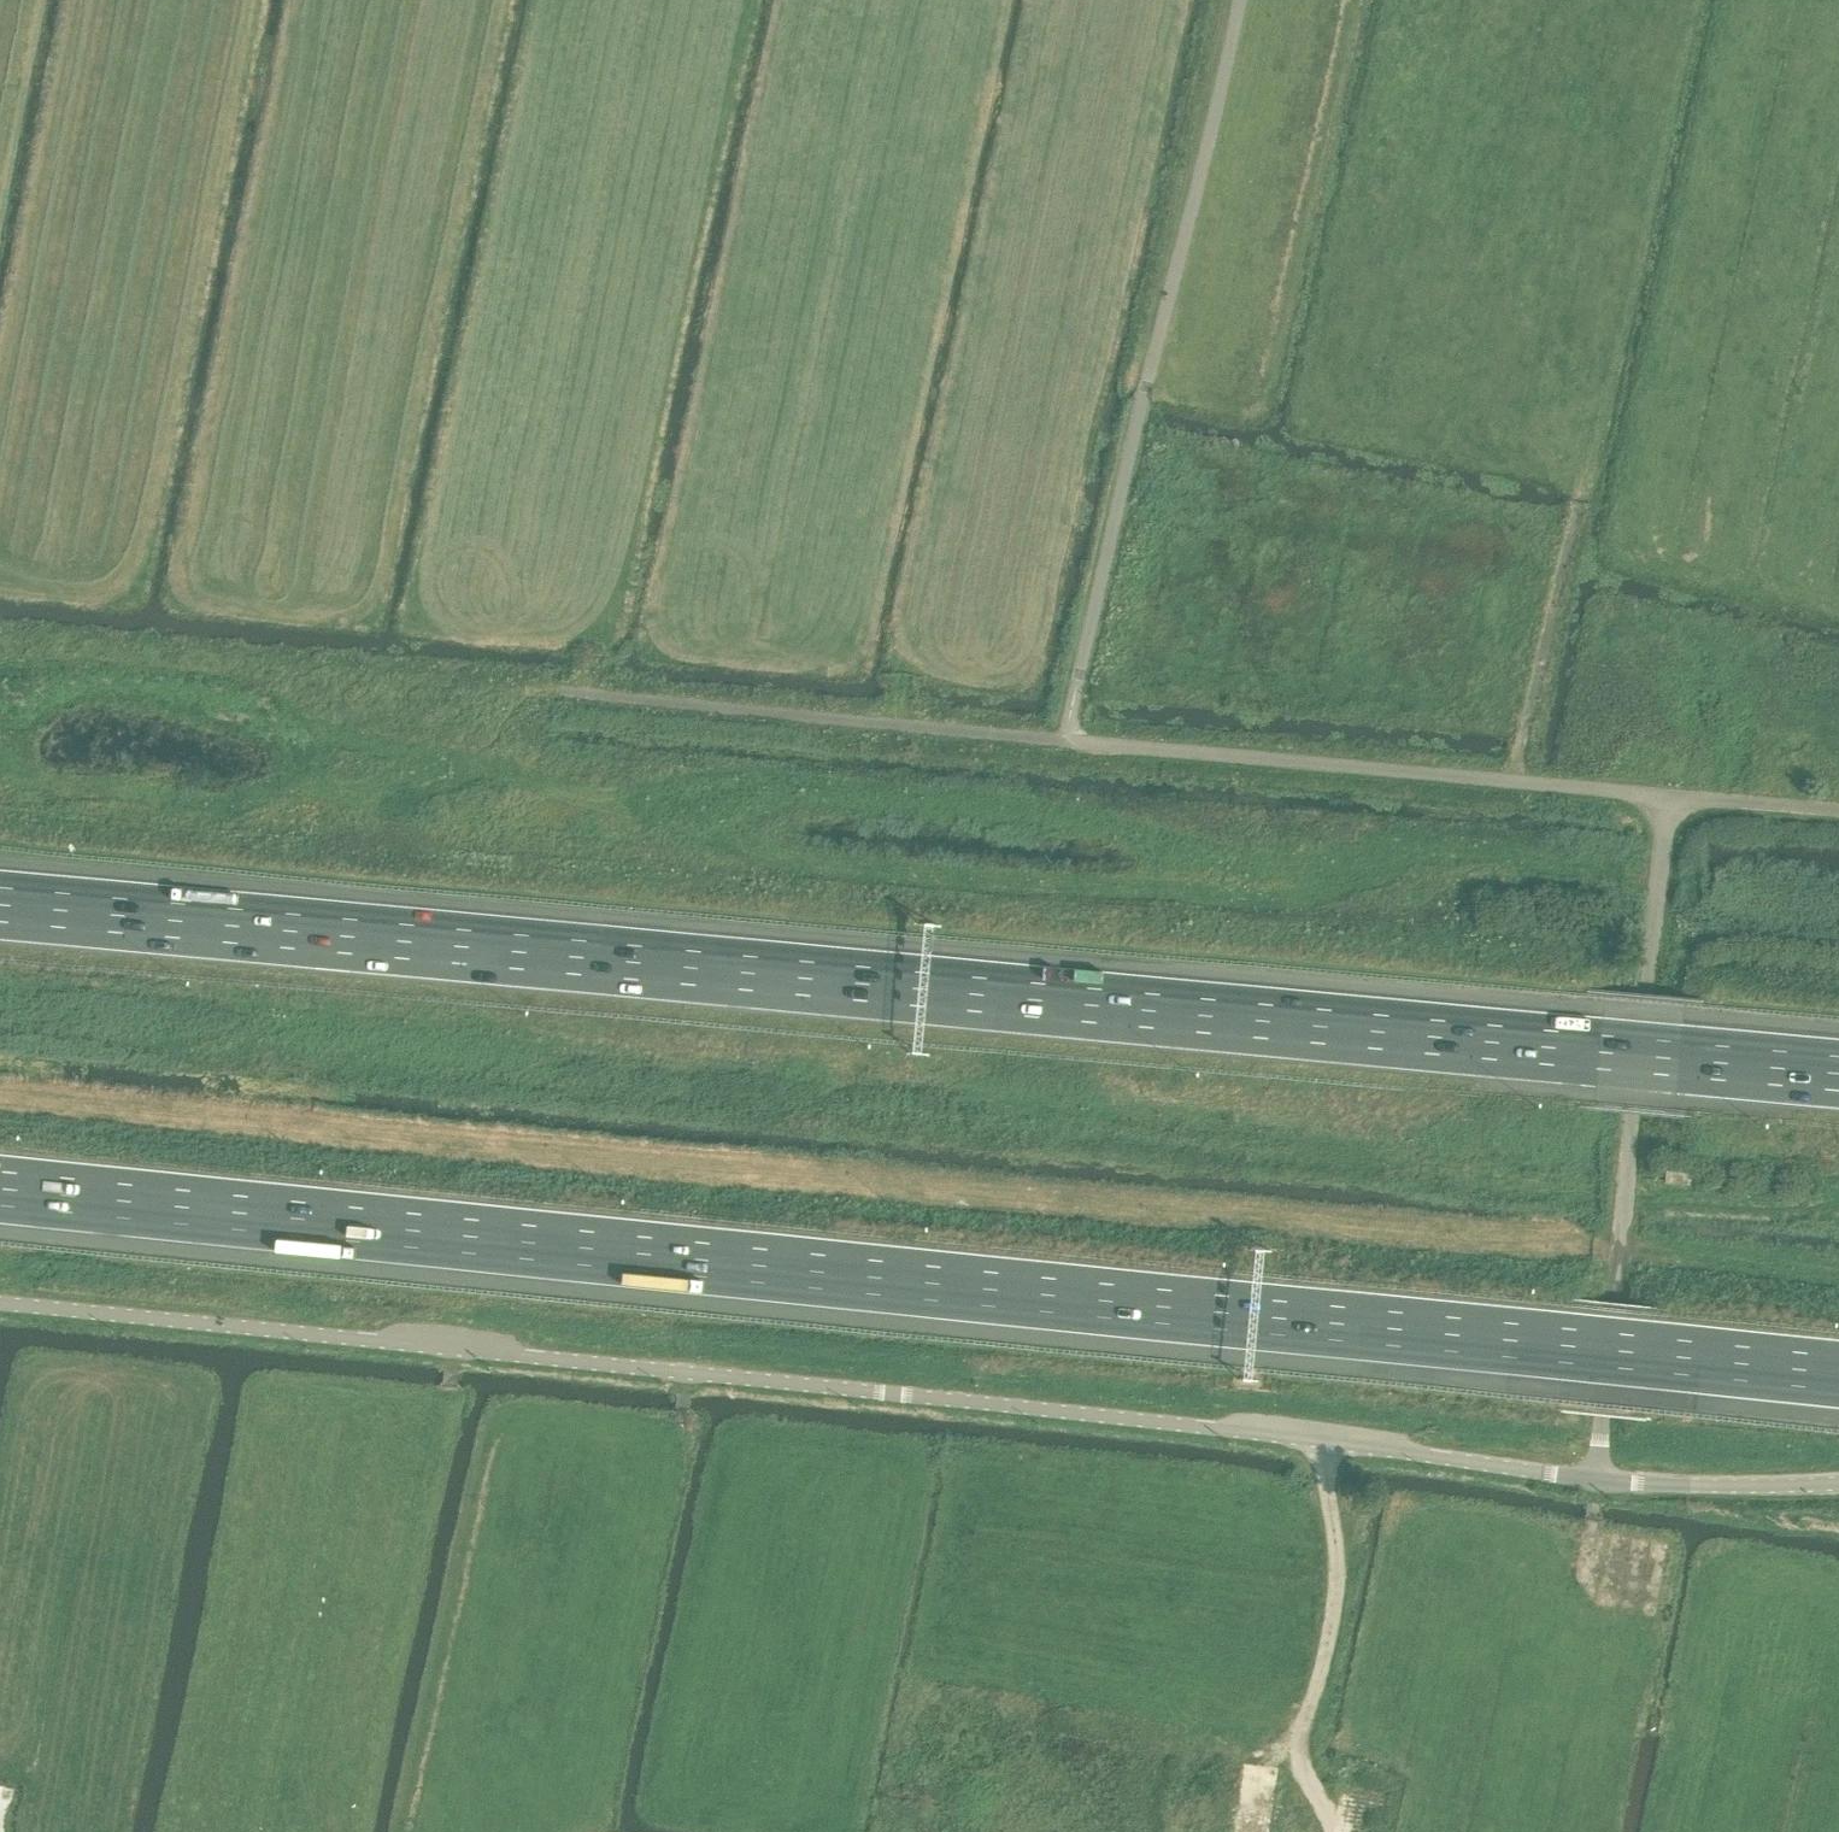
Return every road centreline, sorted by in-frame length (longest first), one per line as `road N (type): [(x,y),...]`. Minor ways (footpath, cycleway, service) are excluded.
road 1 (motorway): [(0,1187),(1838,1374)]
road 2 (motorway): [(1838,1075),(0,907)]
road 3 (unclassified): [(1596,1481),(1320,1440),(0,1305)]
road 4 (unclassified): [(1668,796),(1596,1481)]
road 5 (unclassified): [(1838,1483),(1596,1481)]
road 6 (track): [(1668,796),(1838,810)]

